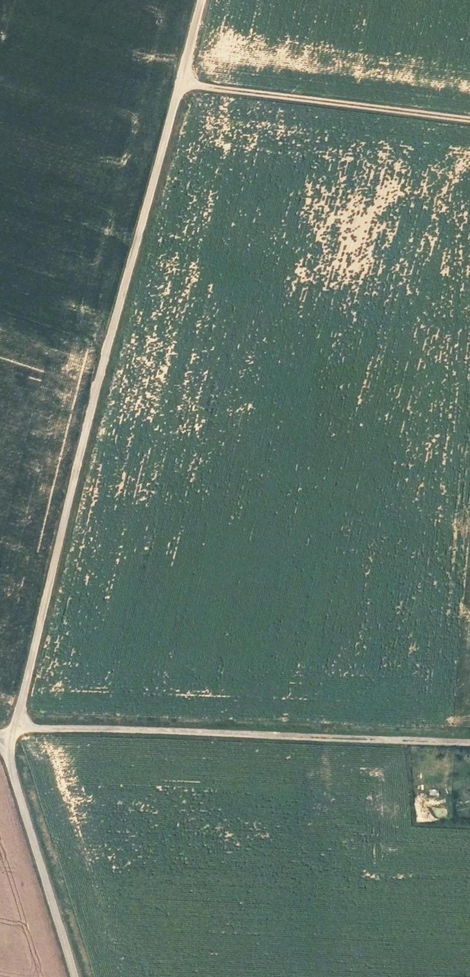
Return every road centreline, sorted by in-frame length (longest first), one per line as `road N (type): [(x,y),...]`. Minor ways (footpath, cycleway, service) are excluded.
road 1 (unclassified): [(201,0),(6,746)]
road 2 (track): [(14,727),(469,745)]
road 3 (track): [(180,84),(469,120)]
road 4 (unclassified): [(6,746),(74,976)]

